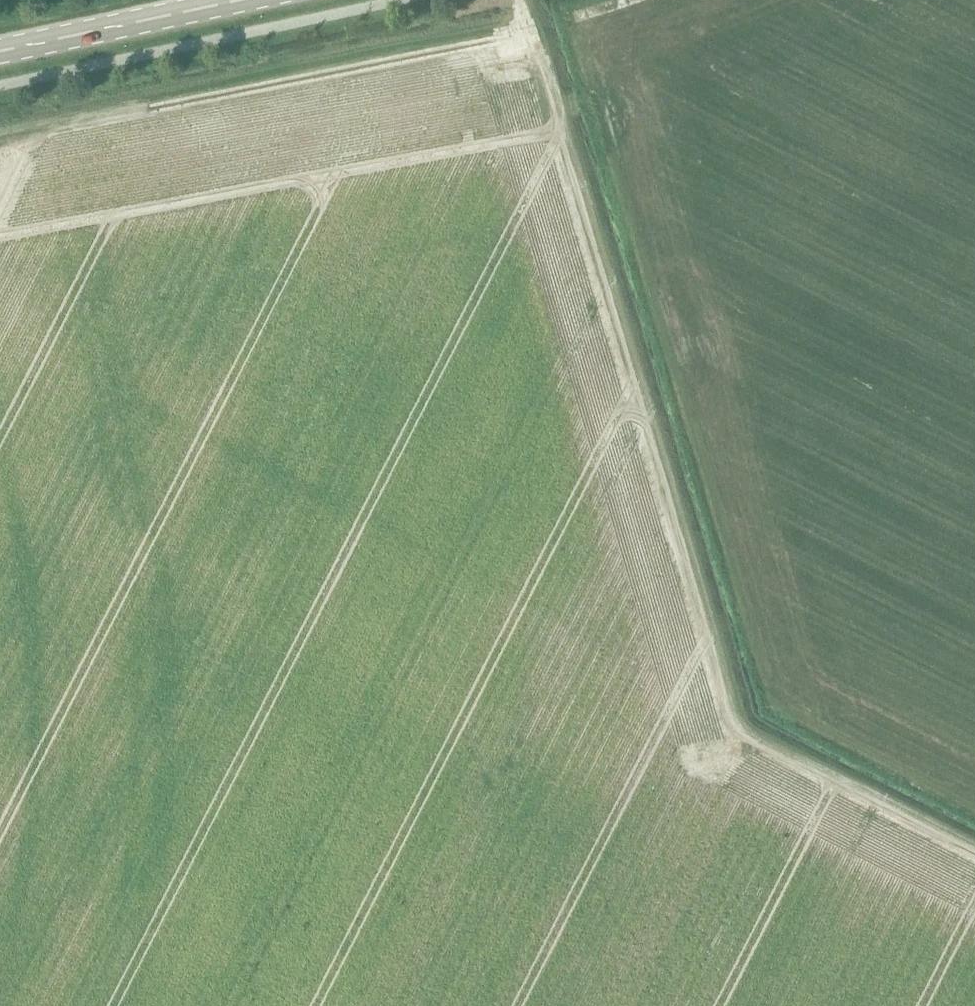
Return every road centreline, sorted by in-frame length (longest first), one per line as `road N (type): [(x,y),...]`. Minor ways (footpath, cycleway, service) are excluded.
road 1 (secondary): [(0,53),(251,0)]

